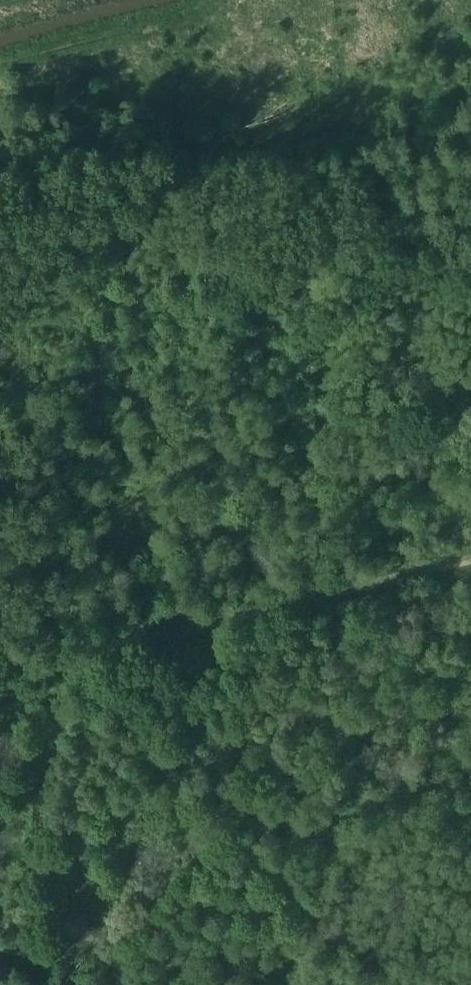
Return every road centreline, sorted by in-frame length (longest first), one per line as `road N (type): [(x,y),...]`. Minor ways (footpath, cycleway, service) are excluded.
road 1 (track): [(0,689),(470,565)]

